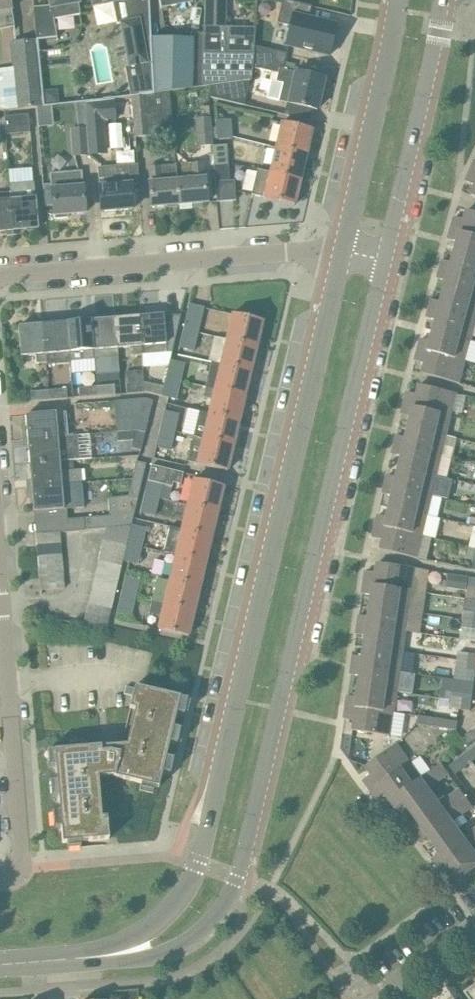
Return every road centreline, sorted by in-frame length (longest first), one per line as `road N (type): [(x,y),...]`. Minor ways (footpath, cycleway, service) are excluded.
road 1 (tertiary): [(66,958),(119,962),(173,953),(229,900),(284,711),(387,260)]
road 2 (tertiary): [(339,251),(199,866),(149,926),(66,958)]
road 3 (residential): [(0,279),(339,251)]
road 4 (residential): [(0,879),(18,870),(22,854),(0,575)]
road 5 (tertiary): [(387,260),(443,0)]
road 6 (tertiary): [(396,0),(339,251)]
road 7 (residential): [(378,998),(474,924)]

